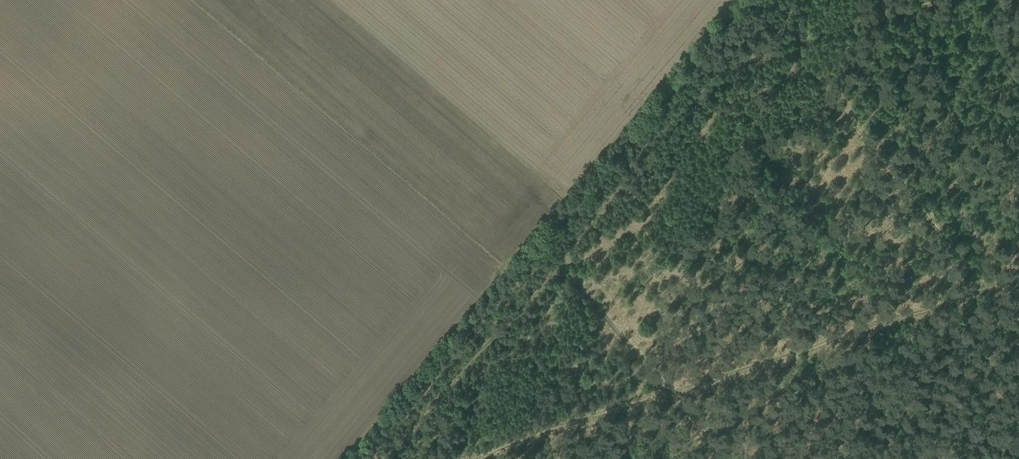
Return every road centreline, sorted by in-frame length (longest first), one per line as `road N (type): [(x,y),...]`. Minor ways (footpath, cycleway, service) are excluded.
road 1 (track): [(1018,277),(449,458)]
road 2 (track): [(785,40),(1018,340)]
road 3 (track): [(785,40),(705,85),(626,165),(559,261)]
road 4 (track): [(559,261),(377,458)]
road 5 (track): [(785,40),(929,0)]

